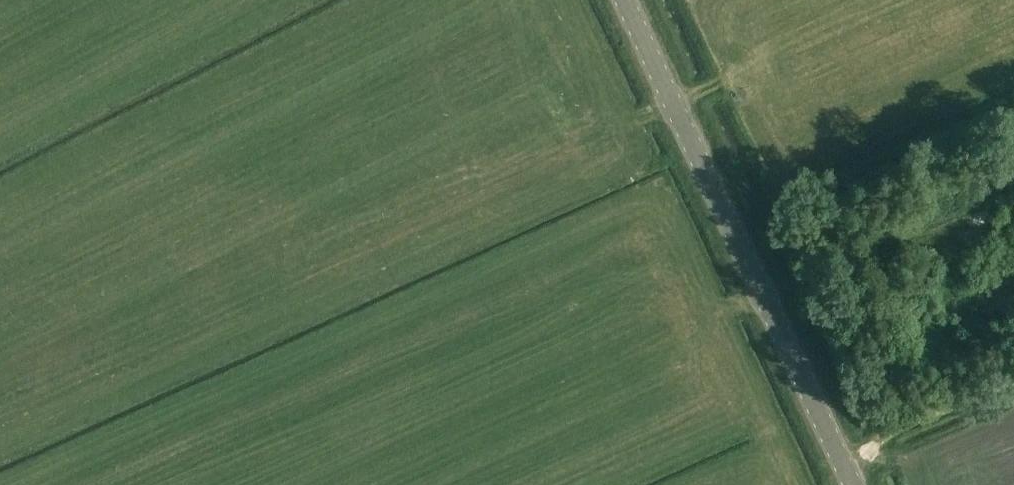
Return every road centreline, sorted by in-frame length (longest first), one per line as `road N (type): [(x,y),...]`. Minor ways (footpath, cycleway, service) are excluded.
road 1 (tertiary): [(854,484),(625,0)]

